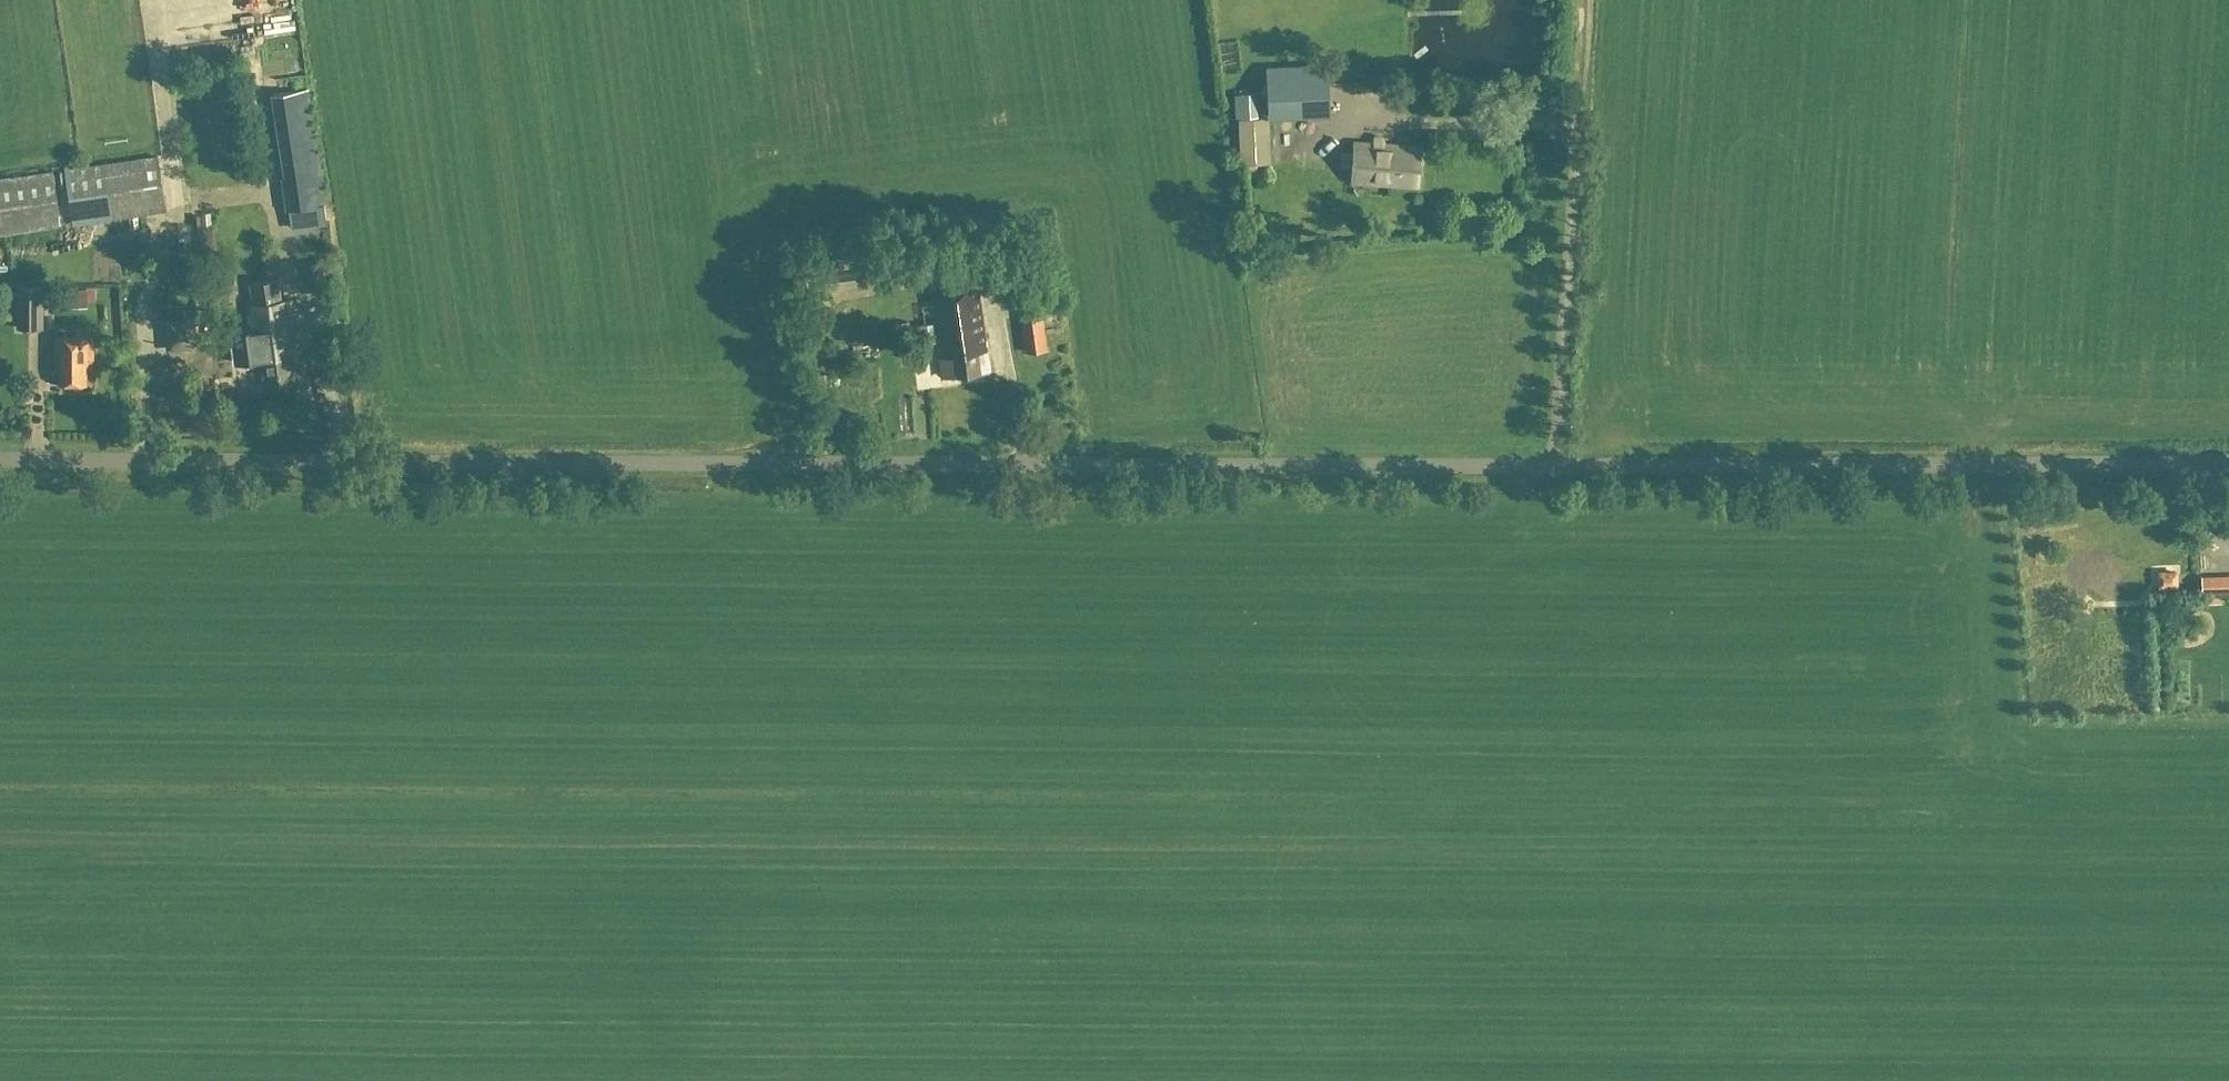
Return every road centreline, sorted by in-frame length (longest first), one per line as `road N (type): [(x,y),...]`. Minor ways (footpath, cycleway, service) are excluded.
road 1 (unclassified): [(2228,469),(0,463)]

